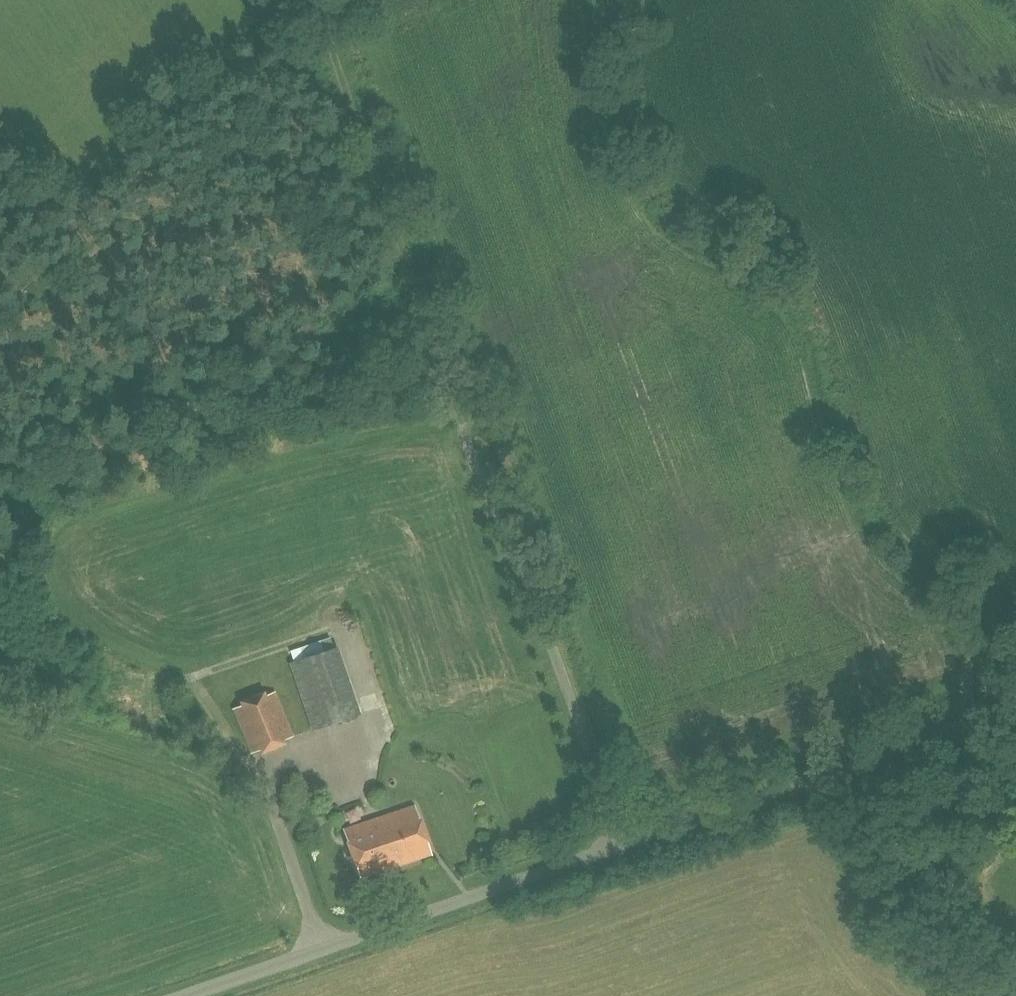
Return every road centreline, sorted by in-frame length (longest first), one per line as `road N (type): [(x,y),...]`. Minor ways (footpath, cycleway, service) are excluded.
road 1 (unclassified): [(185,995),(620,846)]
road 2 (track): [(463,425),(308,0)]
road 3 (unclassified): [(620,846),(530,582),(463,425)]
road 4 (unclassified): [(620,846),(1015,711)]

